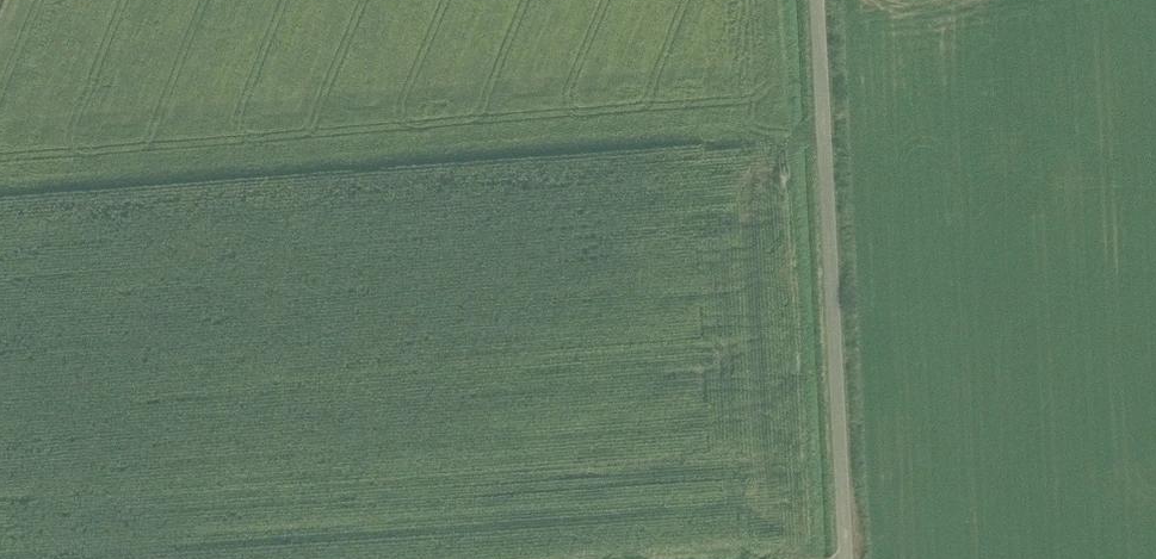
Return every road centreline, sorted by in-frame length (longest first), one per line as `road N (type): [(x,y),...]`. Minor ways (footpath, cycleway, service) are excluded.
road 1 (track): [(847,558),(817,0)]

